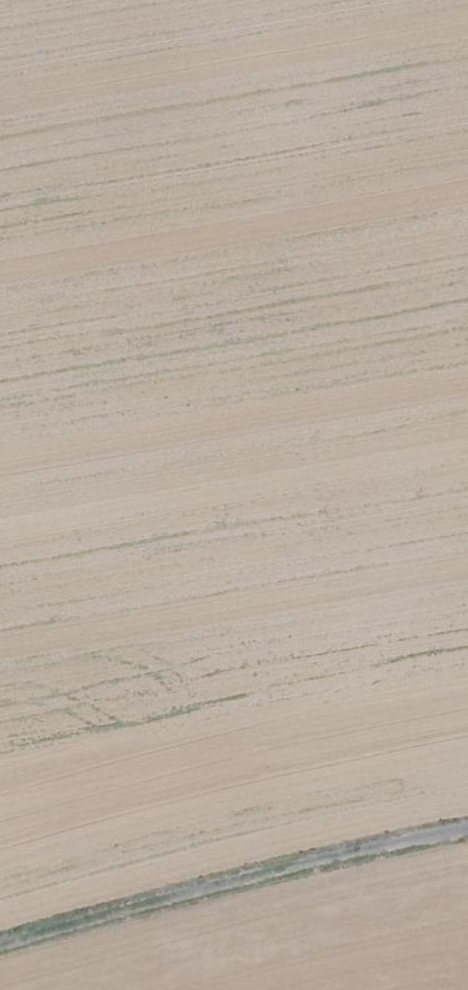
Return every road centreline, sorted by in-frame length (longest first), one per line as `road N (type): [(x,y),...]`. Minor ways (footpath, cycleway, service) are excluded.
road 1 (track): [(0,945),(293,857),(467,829)]

